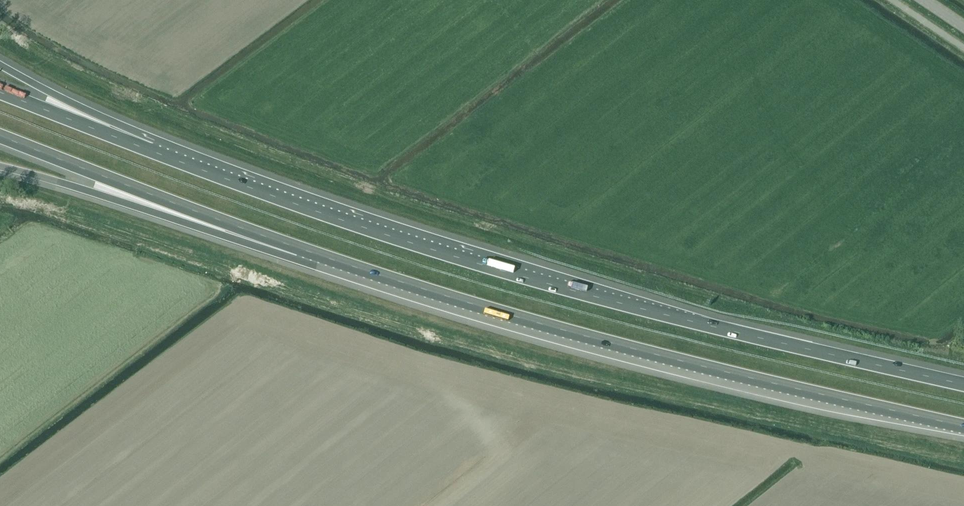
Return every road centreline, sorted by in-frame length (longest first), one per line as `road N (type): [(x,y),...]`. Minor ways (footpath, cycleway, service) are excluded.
road 1 (motorway): [(963,386),(505,272),(152,152)]
road 2 (motorway): [(300,249),(585,341),(963,430)]
road 3 (motorway): [(0,136),(300,249)]
road 4 (motorway): [(0,166),(260,248),(300,249)]
road 5 (motorway): [(152,152),(128,130),(0,65)]
road 6 (motorway): [(152,152),(0,92)]

